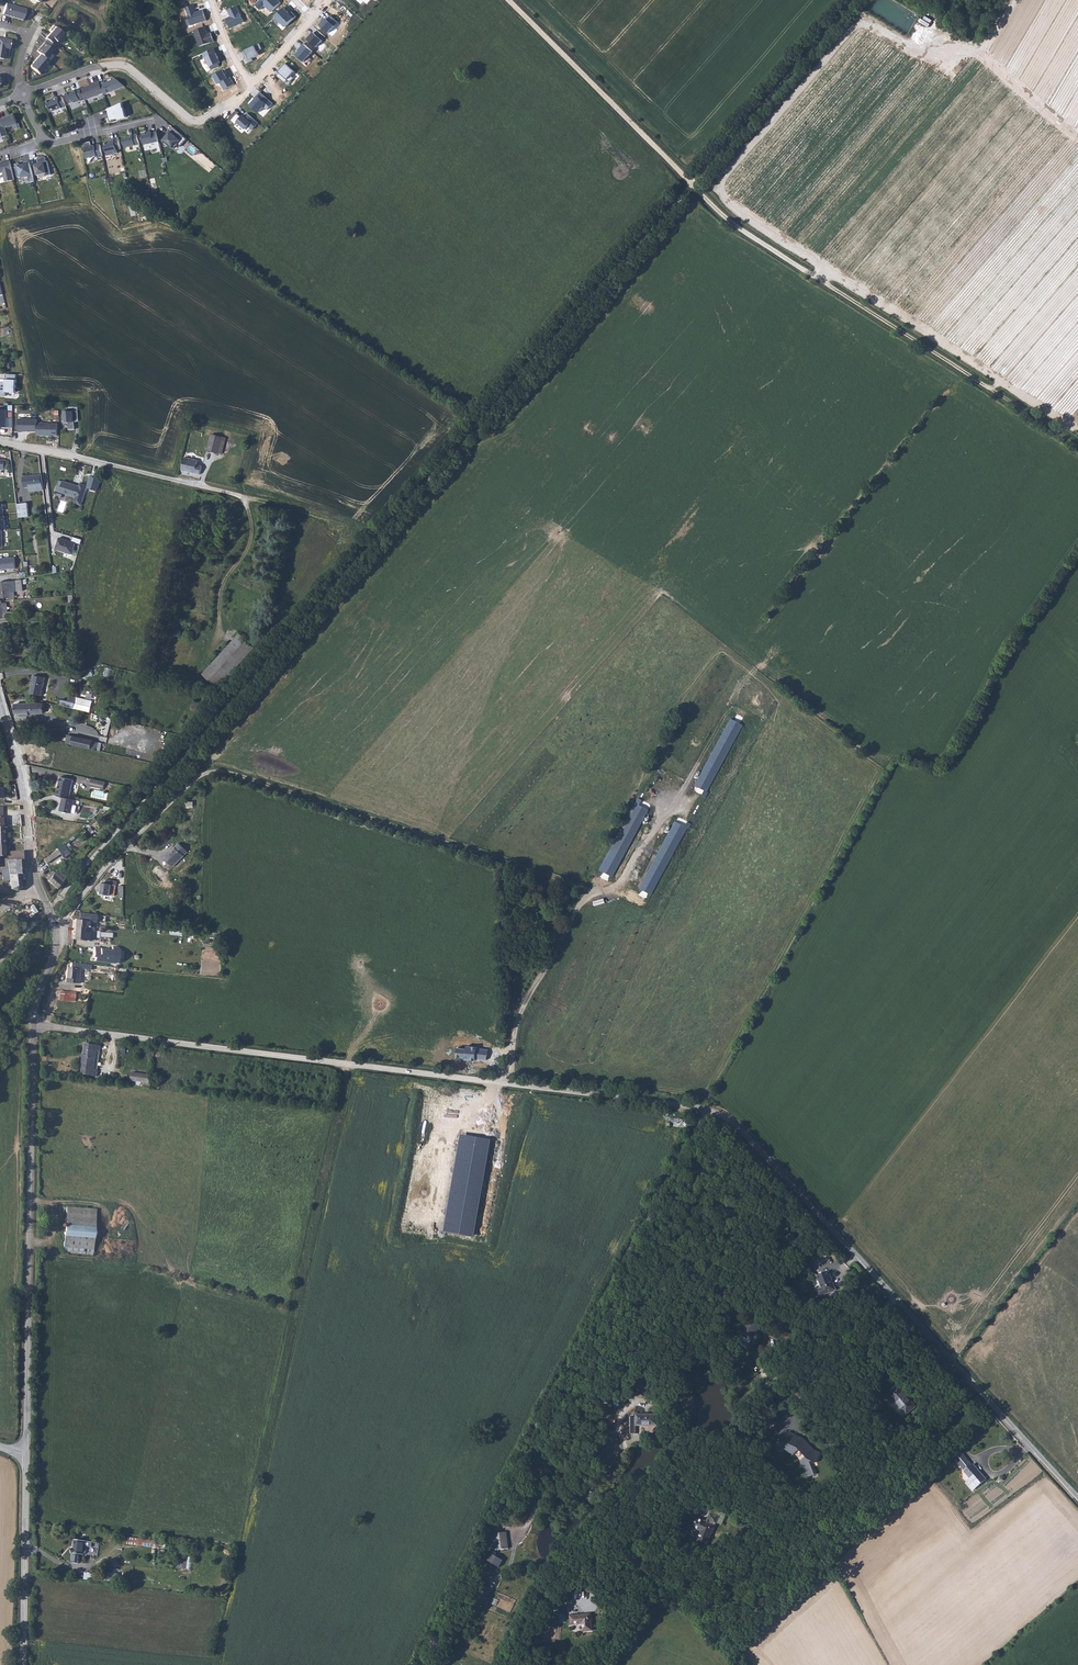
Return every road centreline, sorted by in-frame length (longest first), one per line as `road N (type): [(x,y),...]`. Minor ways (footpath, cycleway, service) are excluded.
road 1 (unclassified): [(32,1026),(715,1113),(738,1126),(895,1300)]
road 2 (track): [(123,849),(212,771),(589,894)]
road 3 (track): [(691,185),(752,237),(1077,443)]
road 4 (track): [(349,1064),(256,1498)]
road 5 (tertiary): [(32,1026),(27,1454)]
road 6 (track): [(667,805),(621,881),(579,903),(518,1019),(503,1083)]
road 7 (unclassified): [(895,1300),(1077,1497)]
road 8 (track): [(510,0),(691,185)]
road 9 (residential): [(0,442),(245,498)]
road 10 (tertiary): [(27,1454),(24,1664)]
road 11 (tertiary): [(0,703),(37,883)]
road 12 (residential): [(251,86),(192,120),(130,68),(100,67)]
road 13 (residential): [(895,1300),(812,1363),(772,1372),(751,1388)]
road 14 (track): [(650,1218),(708,1111)]

